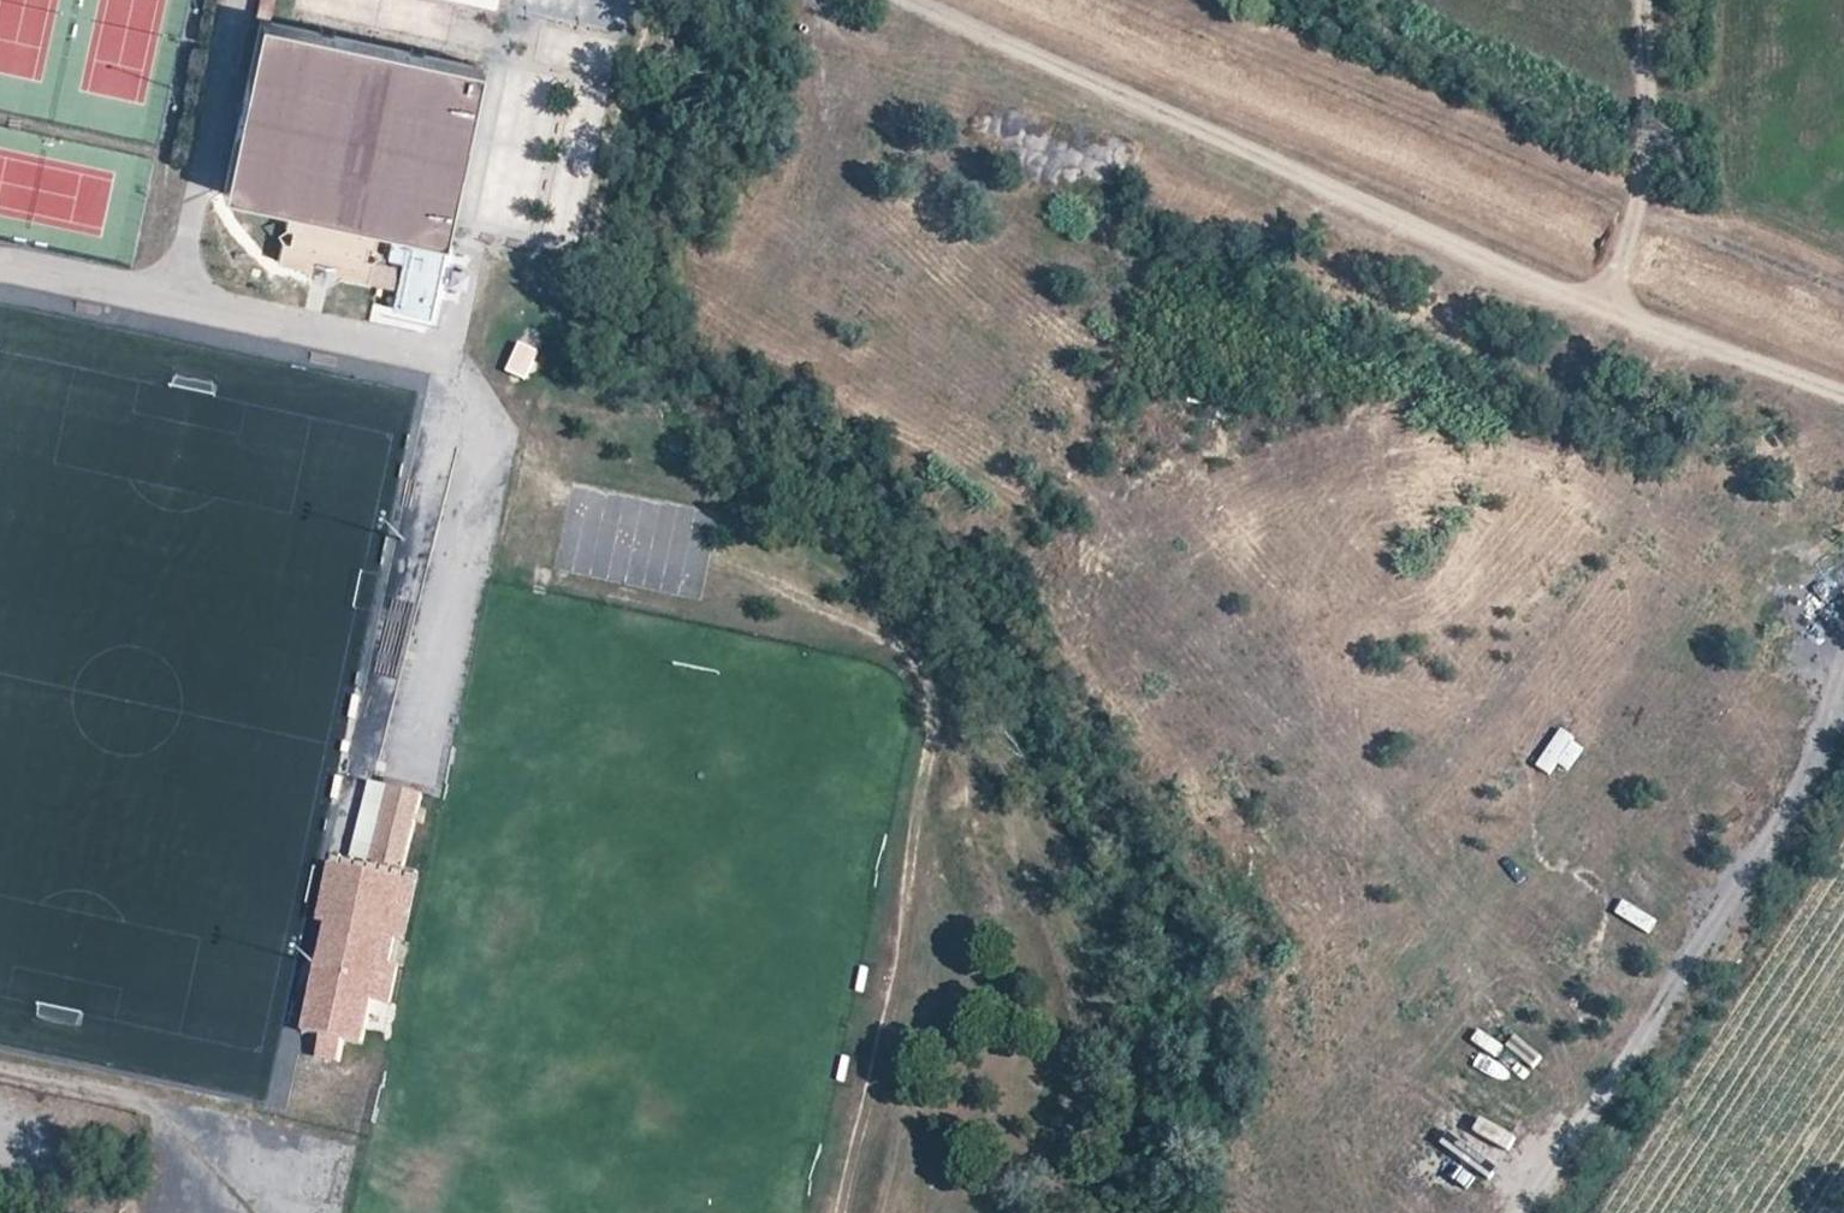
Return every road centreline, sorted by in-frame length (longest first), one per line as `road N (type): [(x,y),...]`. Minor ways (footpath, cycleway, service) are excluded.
road 1 (track): [(917,0),(1843,394)]

